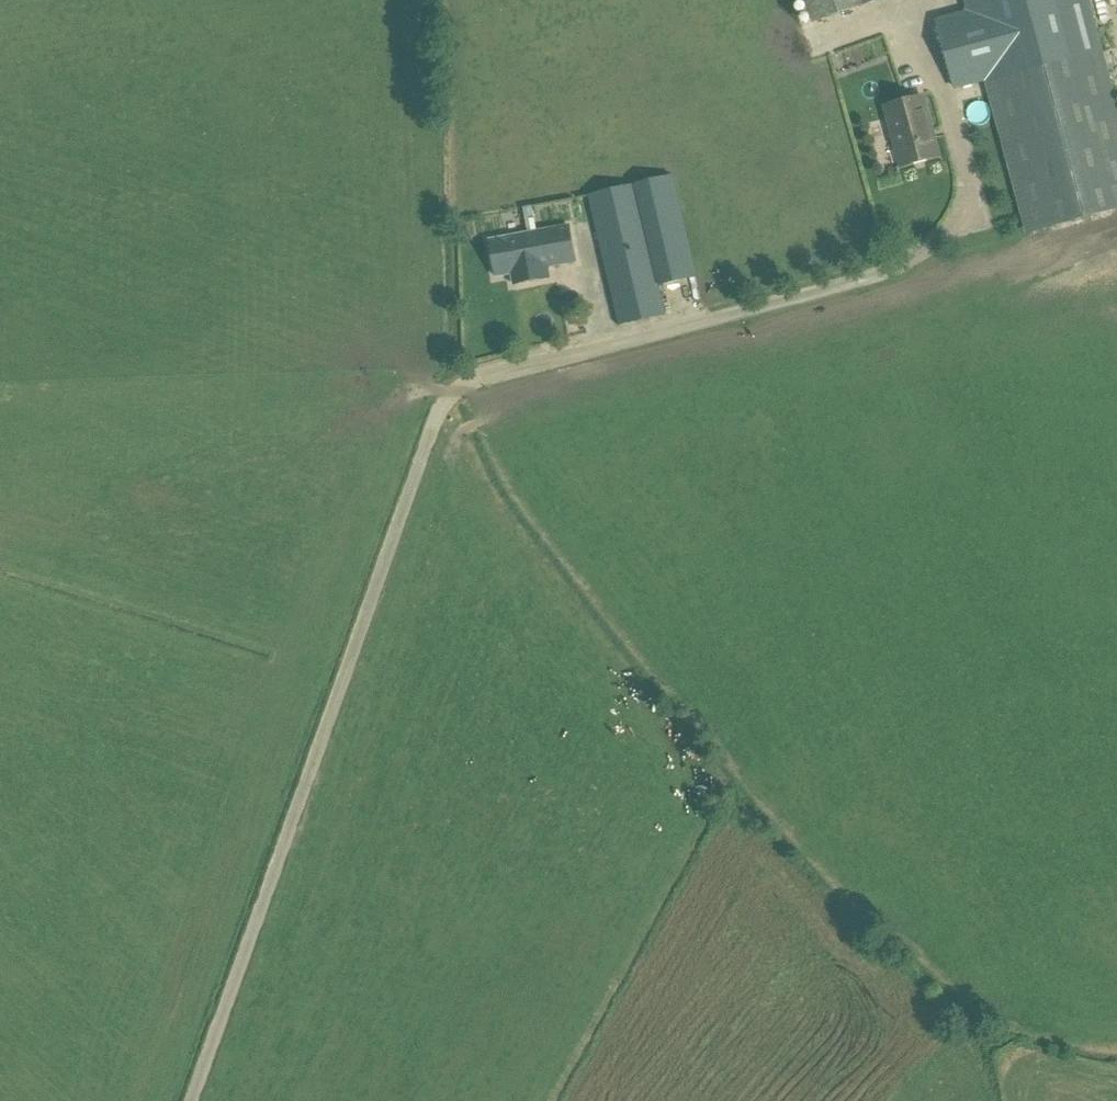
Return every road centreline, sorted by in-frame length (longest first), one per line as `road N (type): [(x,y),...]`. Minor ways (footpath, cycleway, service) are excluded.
road 1 (unclassified): [(192,1100),(450,395),(484,377),(878,276),(921,254)]

